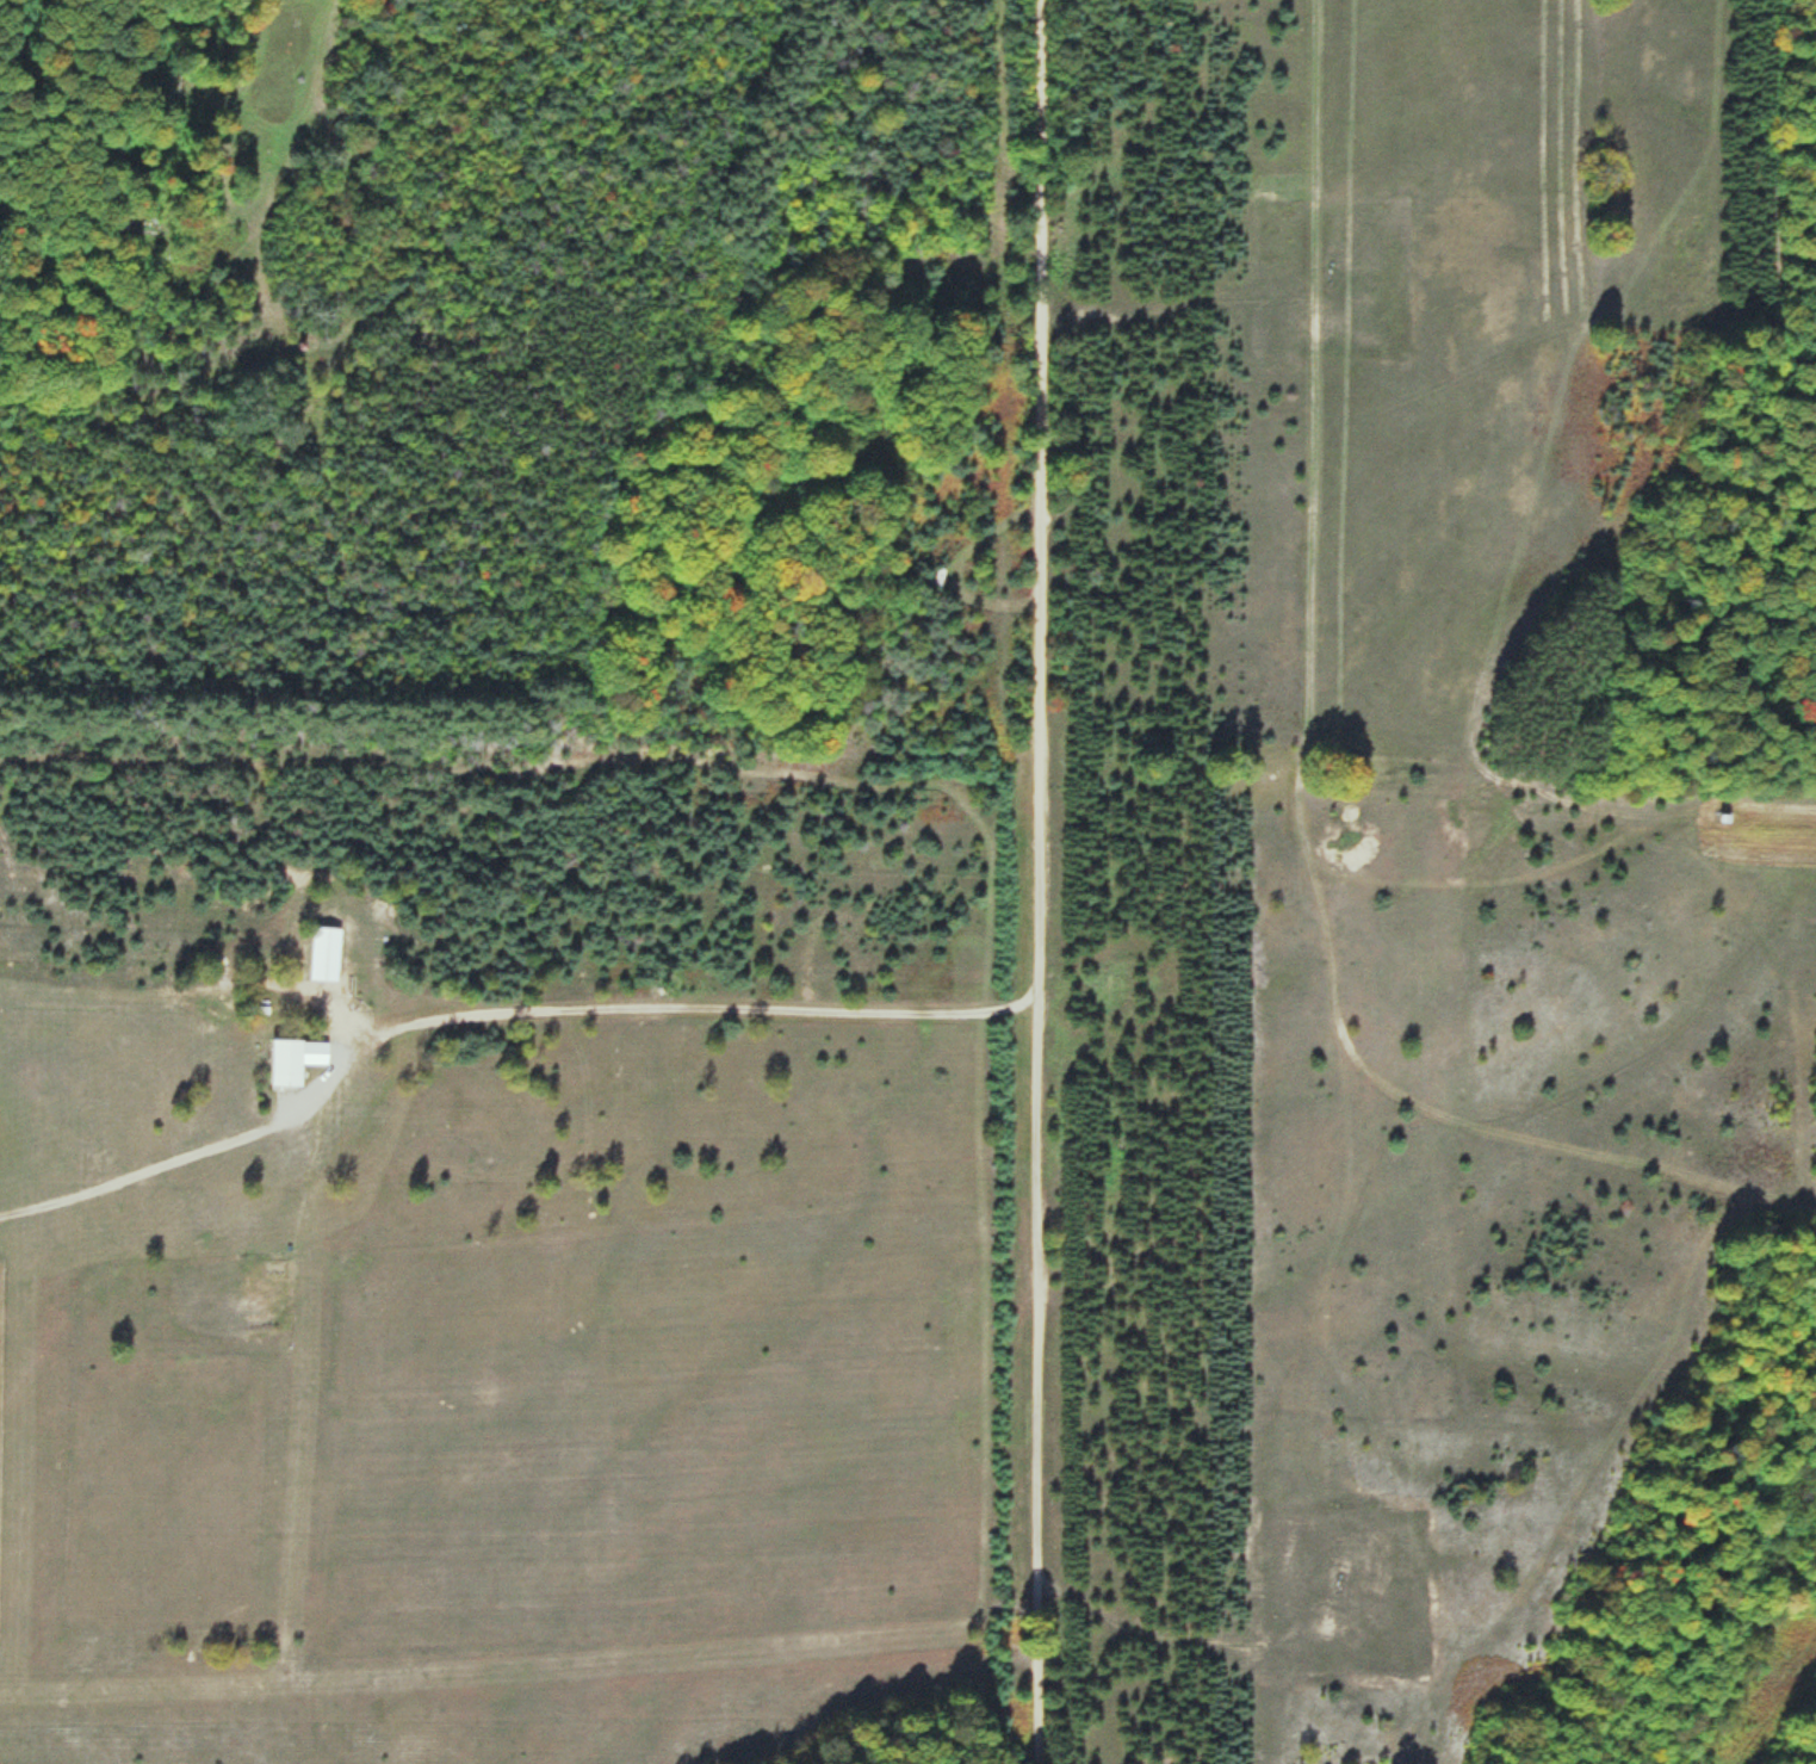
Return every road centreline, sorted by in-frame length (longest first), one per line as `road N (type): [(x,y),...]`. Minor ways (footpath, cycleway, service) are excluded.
road 1 (residential): [(1038,1763),(1038,0)]

